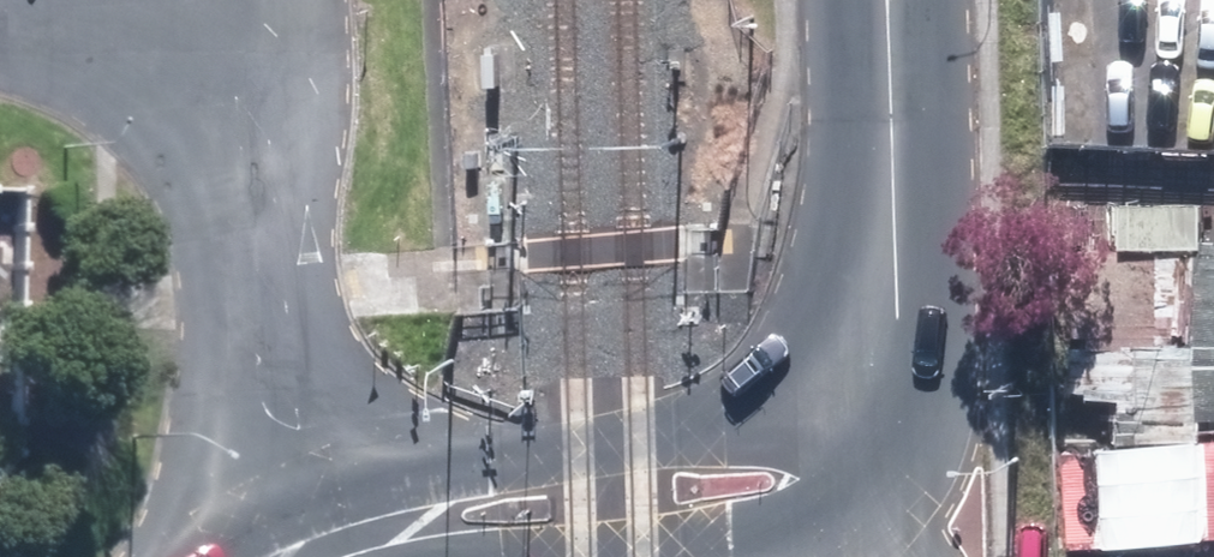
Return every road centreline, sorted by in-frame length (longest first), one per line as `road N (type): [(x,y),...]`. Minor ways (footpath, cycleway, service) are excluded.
road 1 (secondary): [(301,548),(482,480),(897,400)]
road 2 (secondary): [(896,508),(583,536),(301,548)]
road 3 (secondary): [(888,0),(897,400)]

